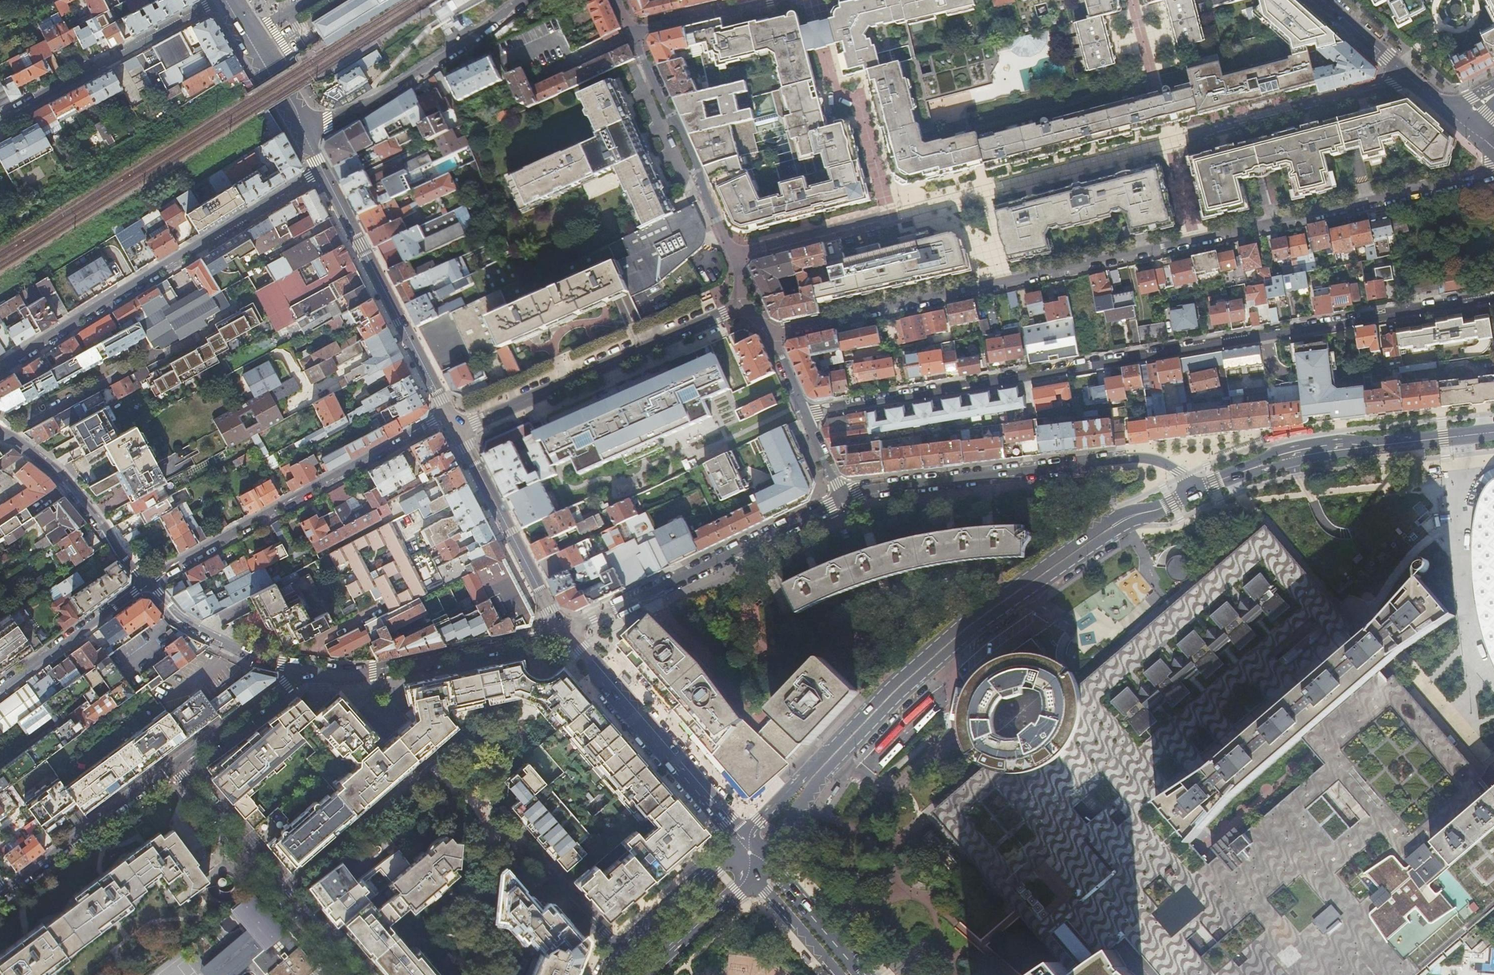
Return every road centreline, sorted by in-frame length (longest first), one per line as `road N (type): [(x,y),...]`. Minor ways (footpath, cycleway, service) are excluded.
road 1 (residential): [(770,335),(1493,173)]
road 2 (residential): [(1493,296),(807,416)]
road 3 (secondary): [(766,863),(824,774),(887,708),(983,622),(1122,521)]
road 4 (secondary): [(1122,521),(1094,531),(963,622),(901,675),(748,839)]
road 5 (residential): [(321,170),(0,372)]
road 6 (residential): [(1193,493),(1155,459),(1125,458),(845,499)]
road 7 (residential): [(449,416),(146,582)]
road 8 (residential): [(458,432),(746,304)]
road 9 (residential): [(845,499),(561,629)]
road 10 (secondary): [(1193,493),(1292,458),(1493,432)]
road 11 (tertiary): [(321,170),(449,416)]
road 12 (residential): [(174,766),(352,974)]
road 13 (secondary): [(561,629),(733,831)]
road 14 (residential): [(302,670),(373,674),(561,629)]
road 15 (residential): [(227,1),(0,121)]
road 16 (residential): [(308,132),(372,100),(519,0)]
road 17 (residential): [(732,256),(681,128),(631,31)]
road 18 (residential): [(1182,140),(1410,78)]
road 19 (tertiary): [(458,432),(561,629)]
road 20 (residential): [(0,430),(56,468),(146,582)]
road 21 (residential): [(5,892),(174,766)]
road 22 (residential): [(146,582),(183,619),(302,670)]
road 23 (residential): [(146,582),(0,689)]
road 24 (residential): [(174,766),(302,670)]
road 25 (secondary): [(735,849),(612,951)]
road 26 (residential): [(732,256),(879,219)]
road 27 (secondary): [(864,974),(766,863)]
road 28 (secondary): [(642,974),(751,877)]
road 29 (residential): [(768,0),(631,31)]
road 30 (residential): [(524,855),(612,951)]
road 31 (secondary): [(751,877),(836,974)]

